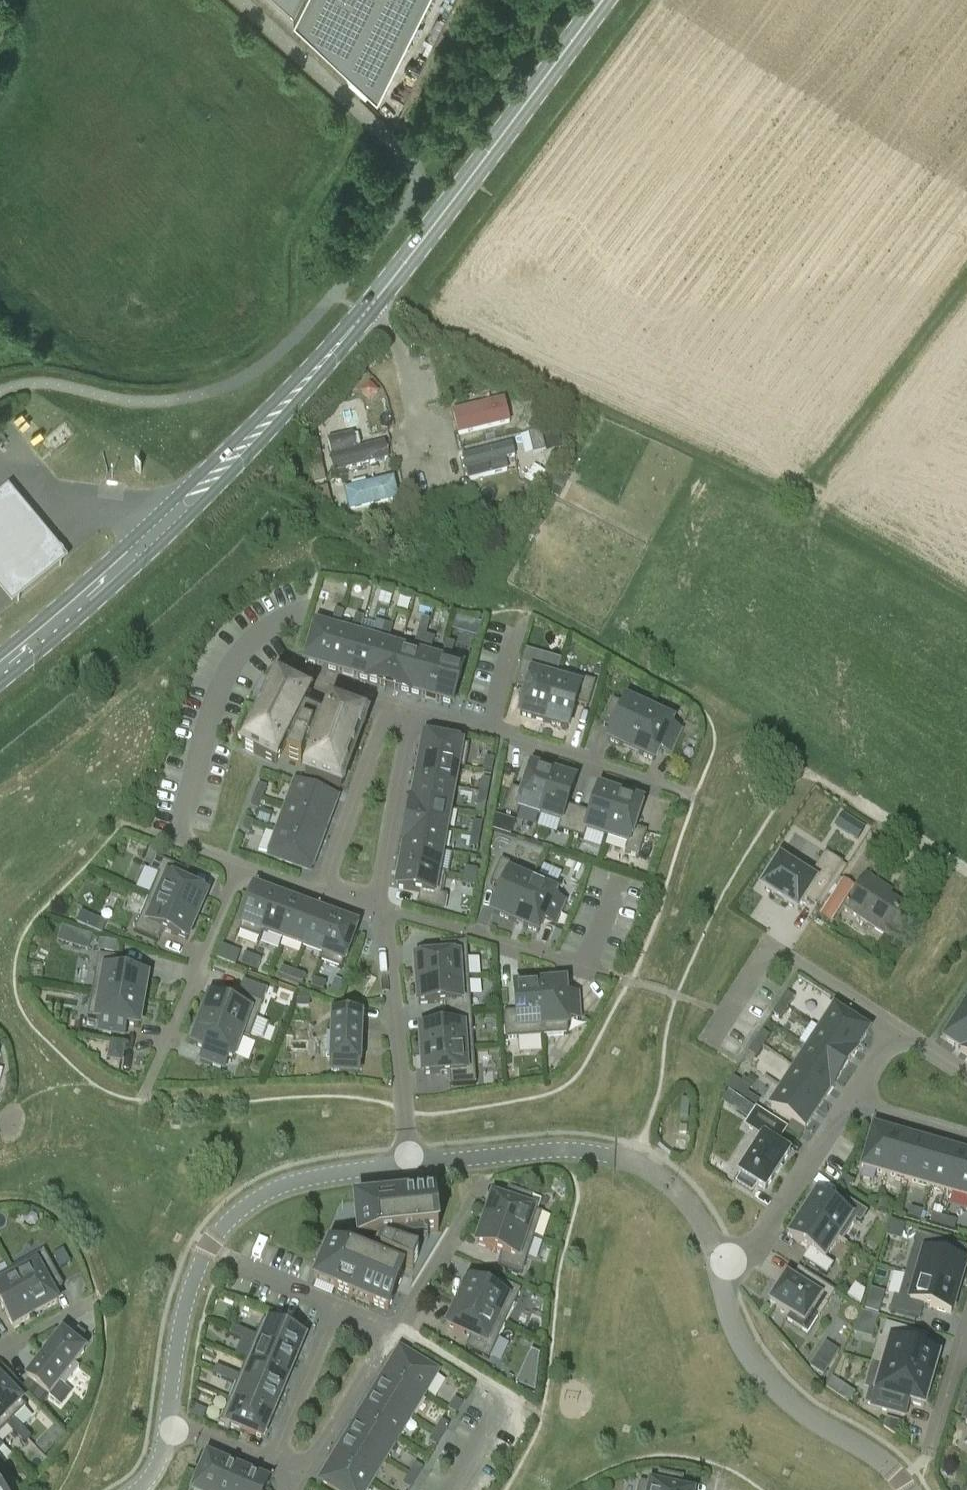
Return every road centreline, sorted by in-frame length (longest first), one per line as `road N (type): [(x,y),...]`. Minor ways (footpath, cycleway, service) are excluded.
road 1 (primary): [(0,666),(263,427),(411,254),(602,0)]
road 2 (residential): [(167,1431),(184,1307),(221,1229),(284,1185),(411,1163)]
road 3 (residential): [(411,1163),(542,1150),(632,1163),(682,1199),(718,1269)]
road 4 (residential): [(143,1102),(242,866),(320,893)]
road 5 (residential): [(718,1269),(736,1331),(757,1369),(797,1409),(885,1463),(907,1489)]
road 6 (residential): [(690,794),(416,711)]
road 7 (residential): [(383,910),(411,1163)]
road 8 (residential): [(390,1332),(507,1394),(452,1489)]
road 9 (residential): [(383,910),(598,972)]
road 10 (residential): [(846,1104),(764,1238),(718,1269)]
road 11 (residential): [(387,702),(320,893)]
road 12 (residential): [(416,711),(383,910)]
road 13 (residential): [(390,1332),(295,1480)]
road 14 (residential): [(269,1467),(338,1307)]
road 15 (residential): [(846,1104),(895,1030),(966,1076)]
road 16 (residential): [(483,1186),(390,1332)]
road 17 (residential): [(966,1140),(846,1104)]

